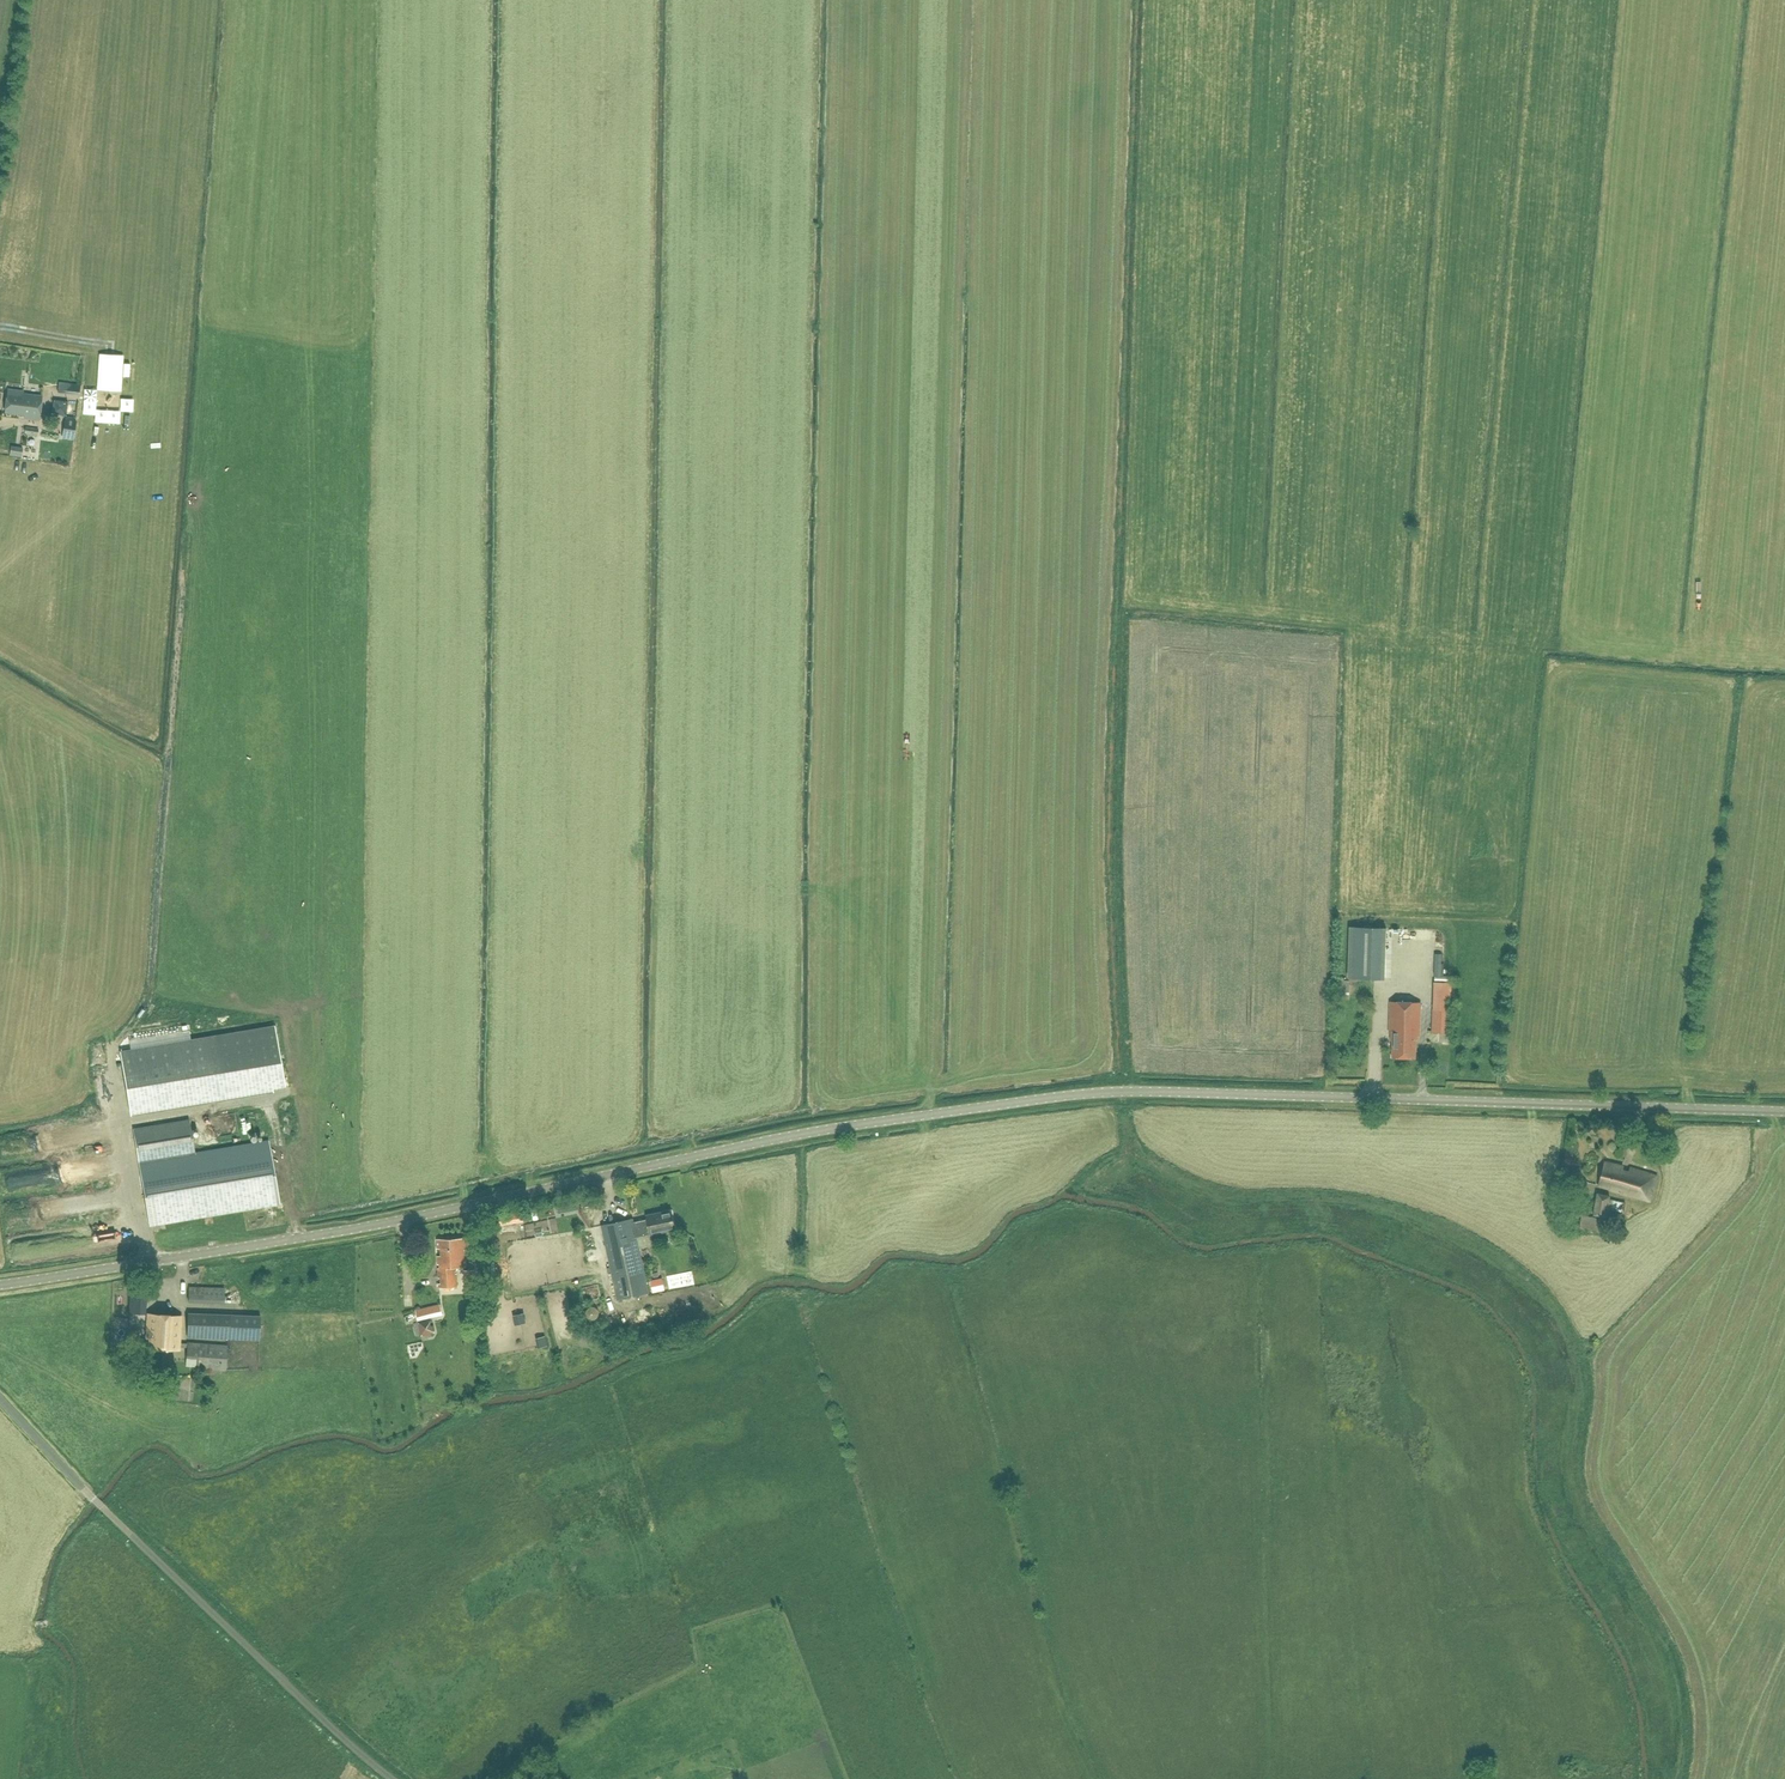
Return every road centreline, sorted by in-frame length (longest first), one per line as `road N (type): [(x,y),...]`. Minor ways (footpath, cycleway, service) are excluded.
road 1 (tertiary): [(0,1283),(311,1235),(779,1136),(1048,1096),(1153,1090),(1784,1110)]
road 2 (unclassified): [(393,1778),(104,1509),(0,1399)]

